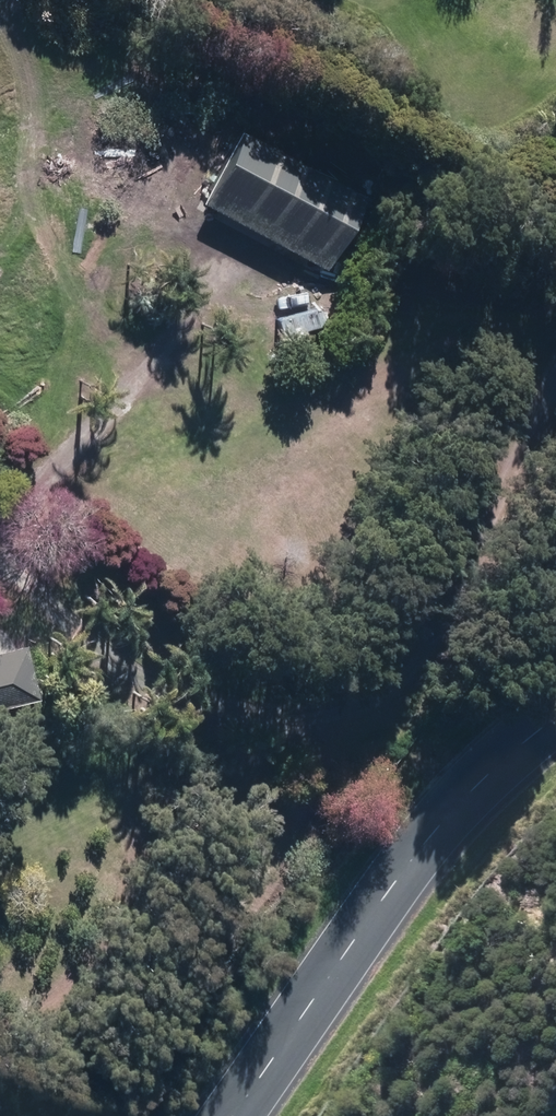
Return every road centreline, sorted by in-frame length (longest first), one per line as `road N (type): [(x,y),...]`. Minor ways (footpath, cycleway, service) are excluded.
road 1 (residential): [(555,720),(481,770),(233,1115)]
road 2 (track): [(349,711),(390,686),(453,605),(555,383)]

